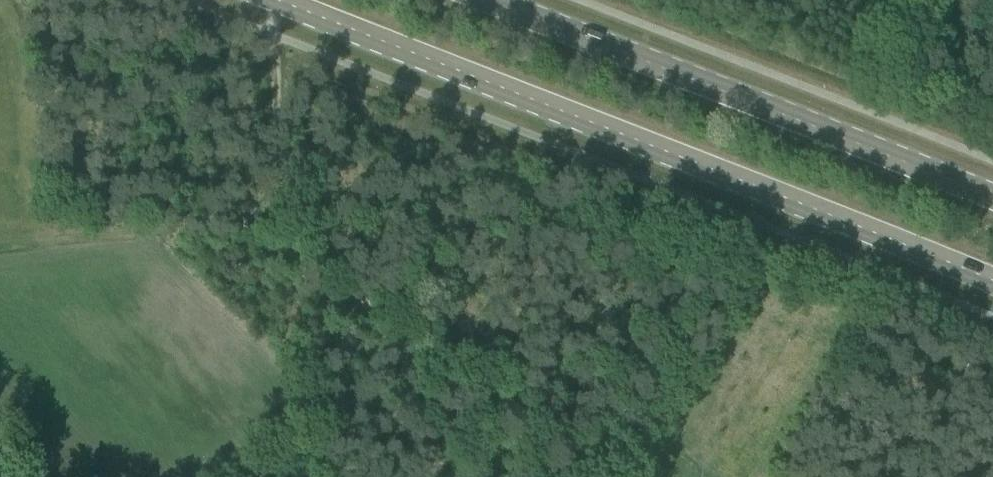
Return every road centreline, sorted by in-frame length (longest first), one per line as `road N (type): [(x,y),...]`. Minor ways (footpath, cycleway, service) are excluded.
road 1 (primary): [(277,0),(992,282)]
road 2 (primary): [(992,200),(485,0)]
road 3 (track): [(471,476),(275,172),(268,127),(279,0)]

